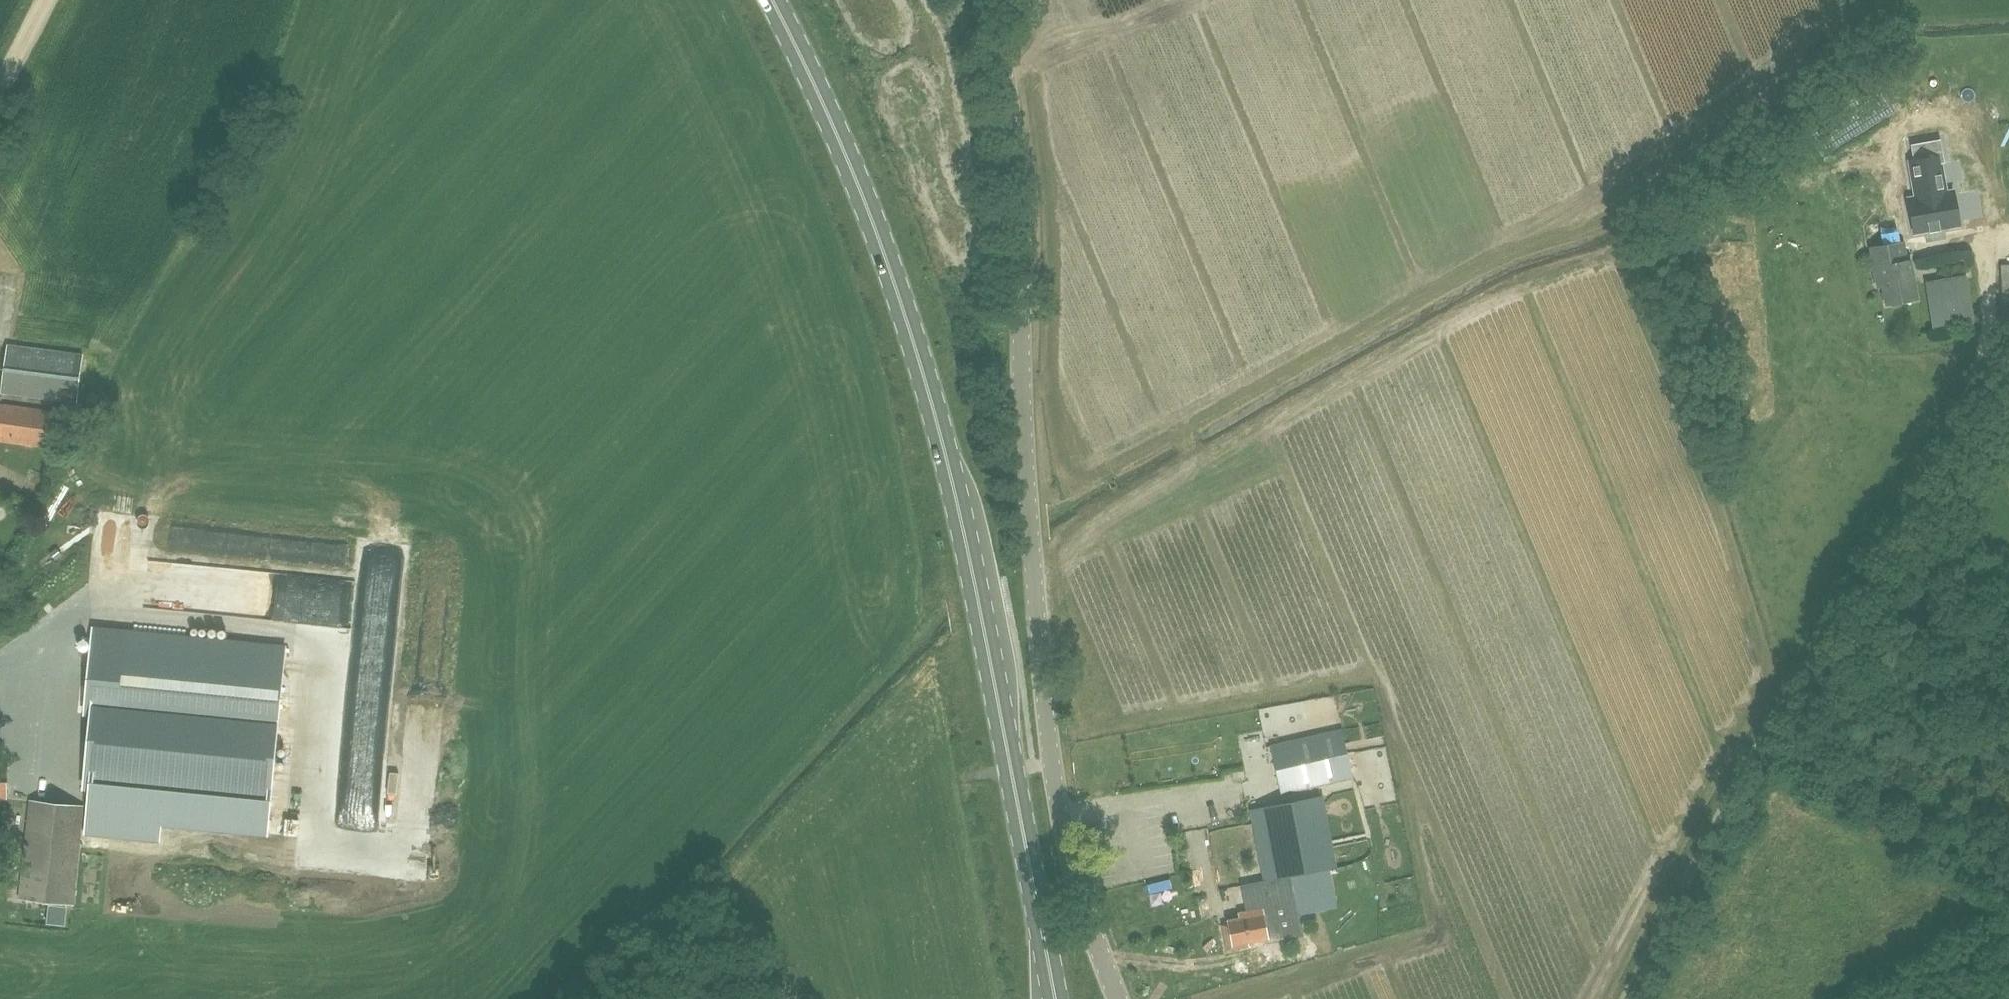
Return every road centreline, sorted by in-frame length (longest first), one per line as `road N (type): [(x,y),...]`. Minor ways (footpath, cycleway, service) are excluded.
road 1 (unclassified): [(1119,998),(1051,765),(1033,550),(1020,206),(991,0)]
road 2 (primary): [(919,357),(972,565),(1057,998)]
road 3 (primary): [(919,357),(869,211),(773,0)]

